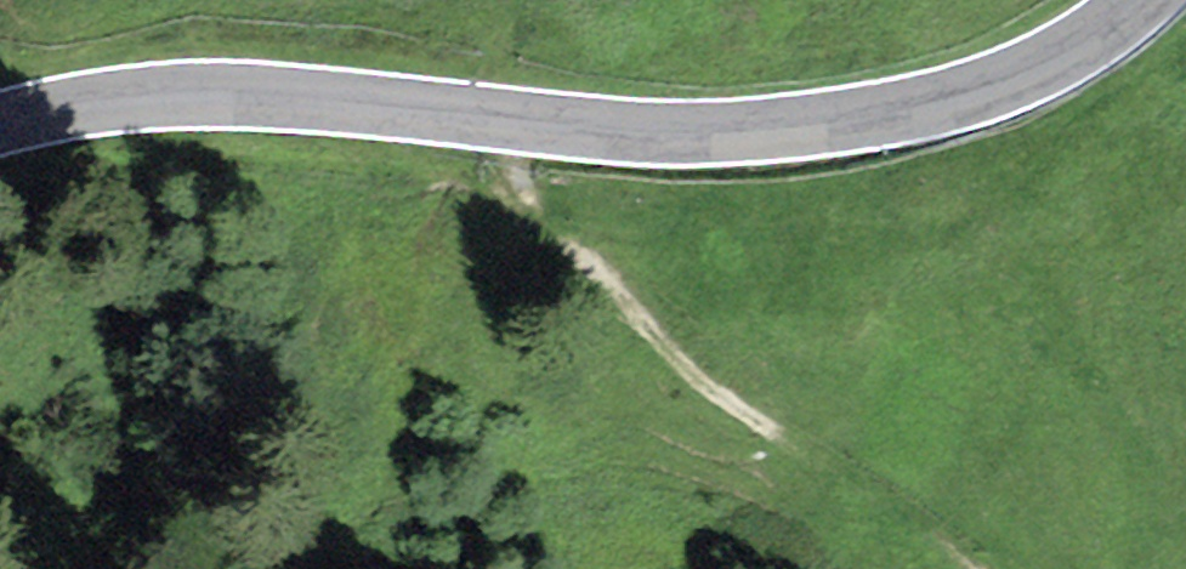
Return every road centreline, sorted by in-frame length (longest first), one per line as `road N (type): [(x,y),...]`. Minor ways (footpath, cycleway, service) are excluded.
road 1 (tertiary): [(0,126),(166,95),(355,101),(661,133),(775,127),(892,113),(995,82),(1085,40),(1138,0)]
road 2 (track): [(503,116),(748,422),(903,568)]

